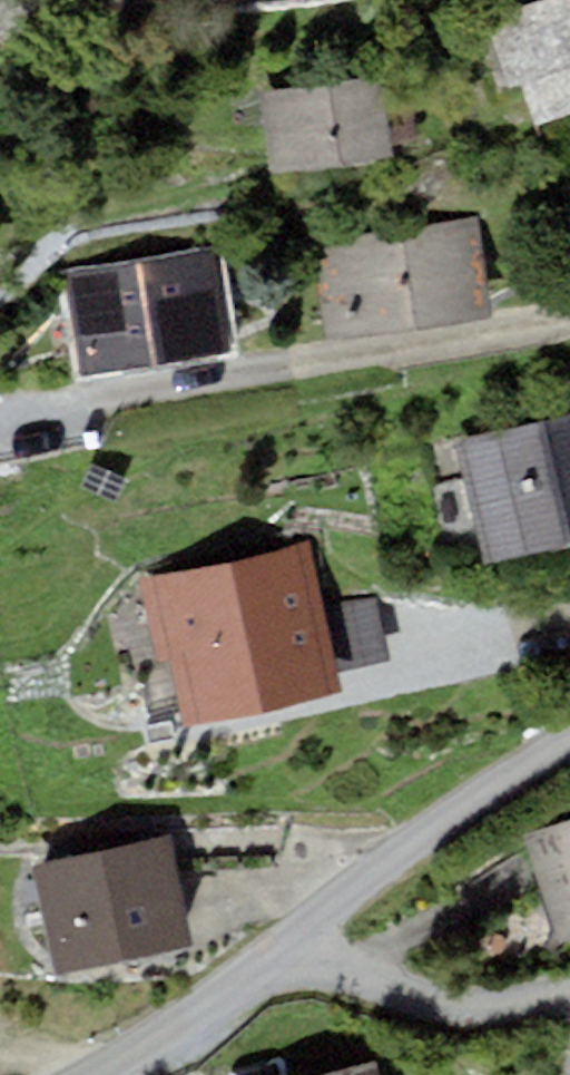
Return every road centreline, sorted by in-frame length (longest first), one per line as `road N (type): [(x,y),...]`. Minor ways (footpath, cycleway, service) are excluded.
road 1 (residential): [(569,741),(438,820),(289,937)]
road 2 (residential): [(569,993),(465,1002),(403,992),(313,960),(289,937)]
road 3 (residential): [(289,937),(92,1074)]

